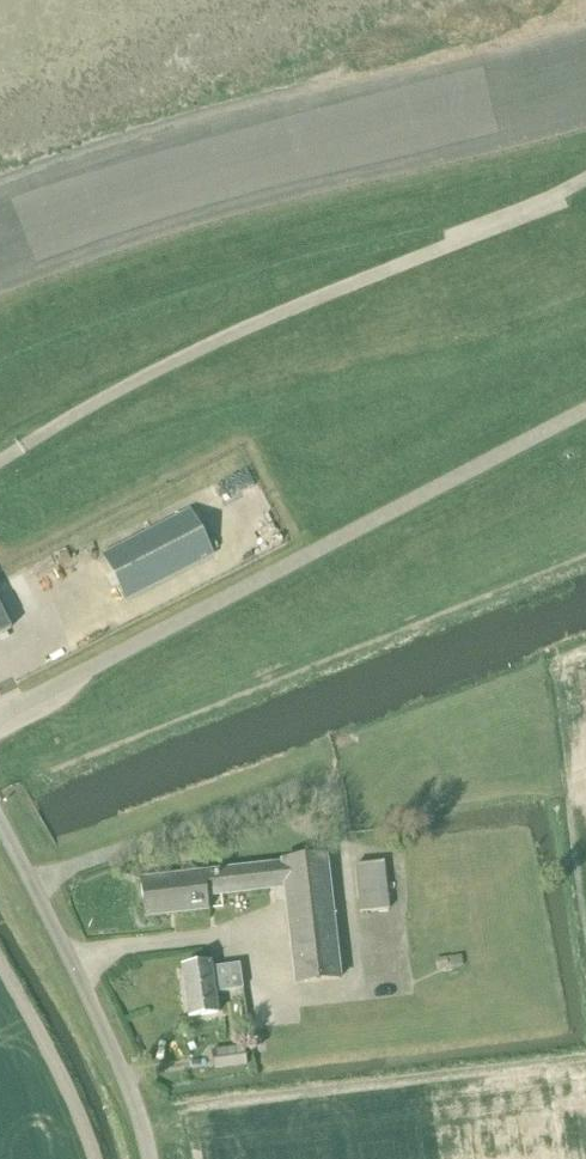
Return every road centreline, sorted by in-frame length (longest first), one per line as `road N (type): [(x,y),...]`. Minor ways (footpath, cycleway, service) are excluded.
road 1 (unclassified): [(0,715),(585,410)]
road 2 (unclassified): [(585,181),(230,337),(0,463)]
road 3 (unclassified): [(150,1158),(110,1044),(0,824)]

